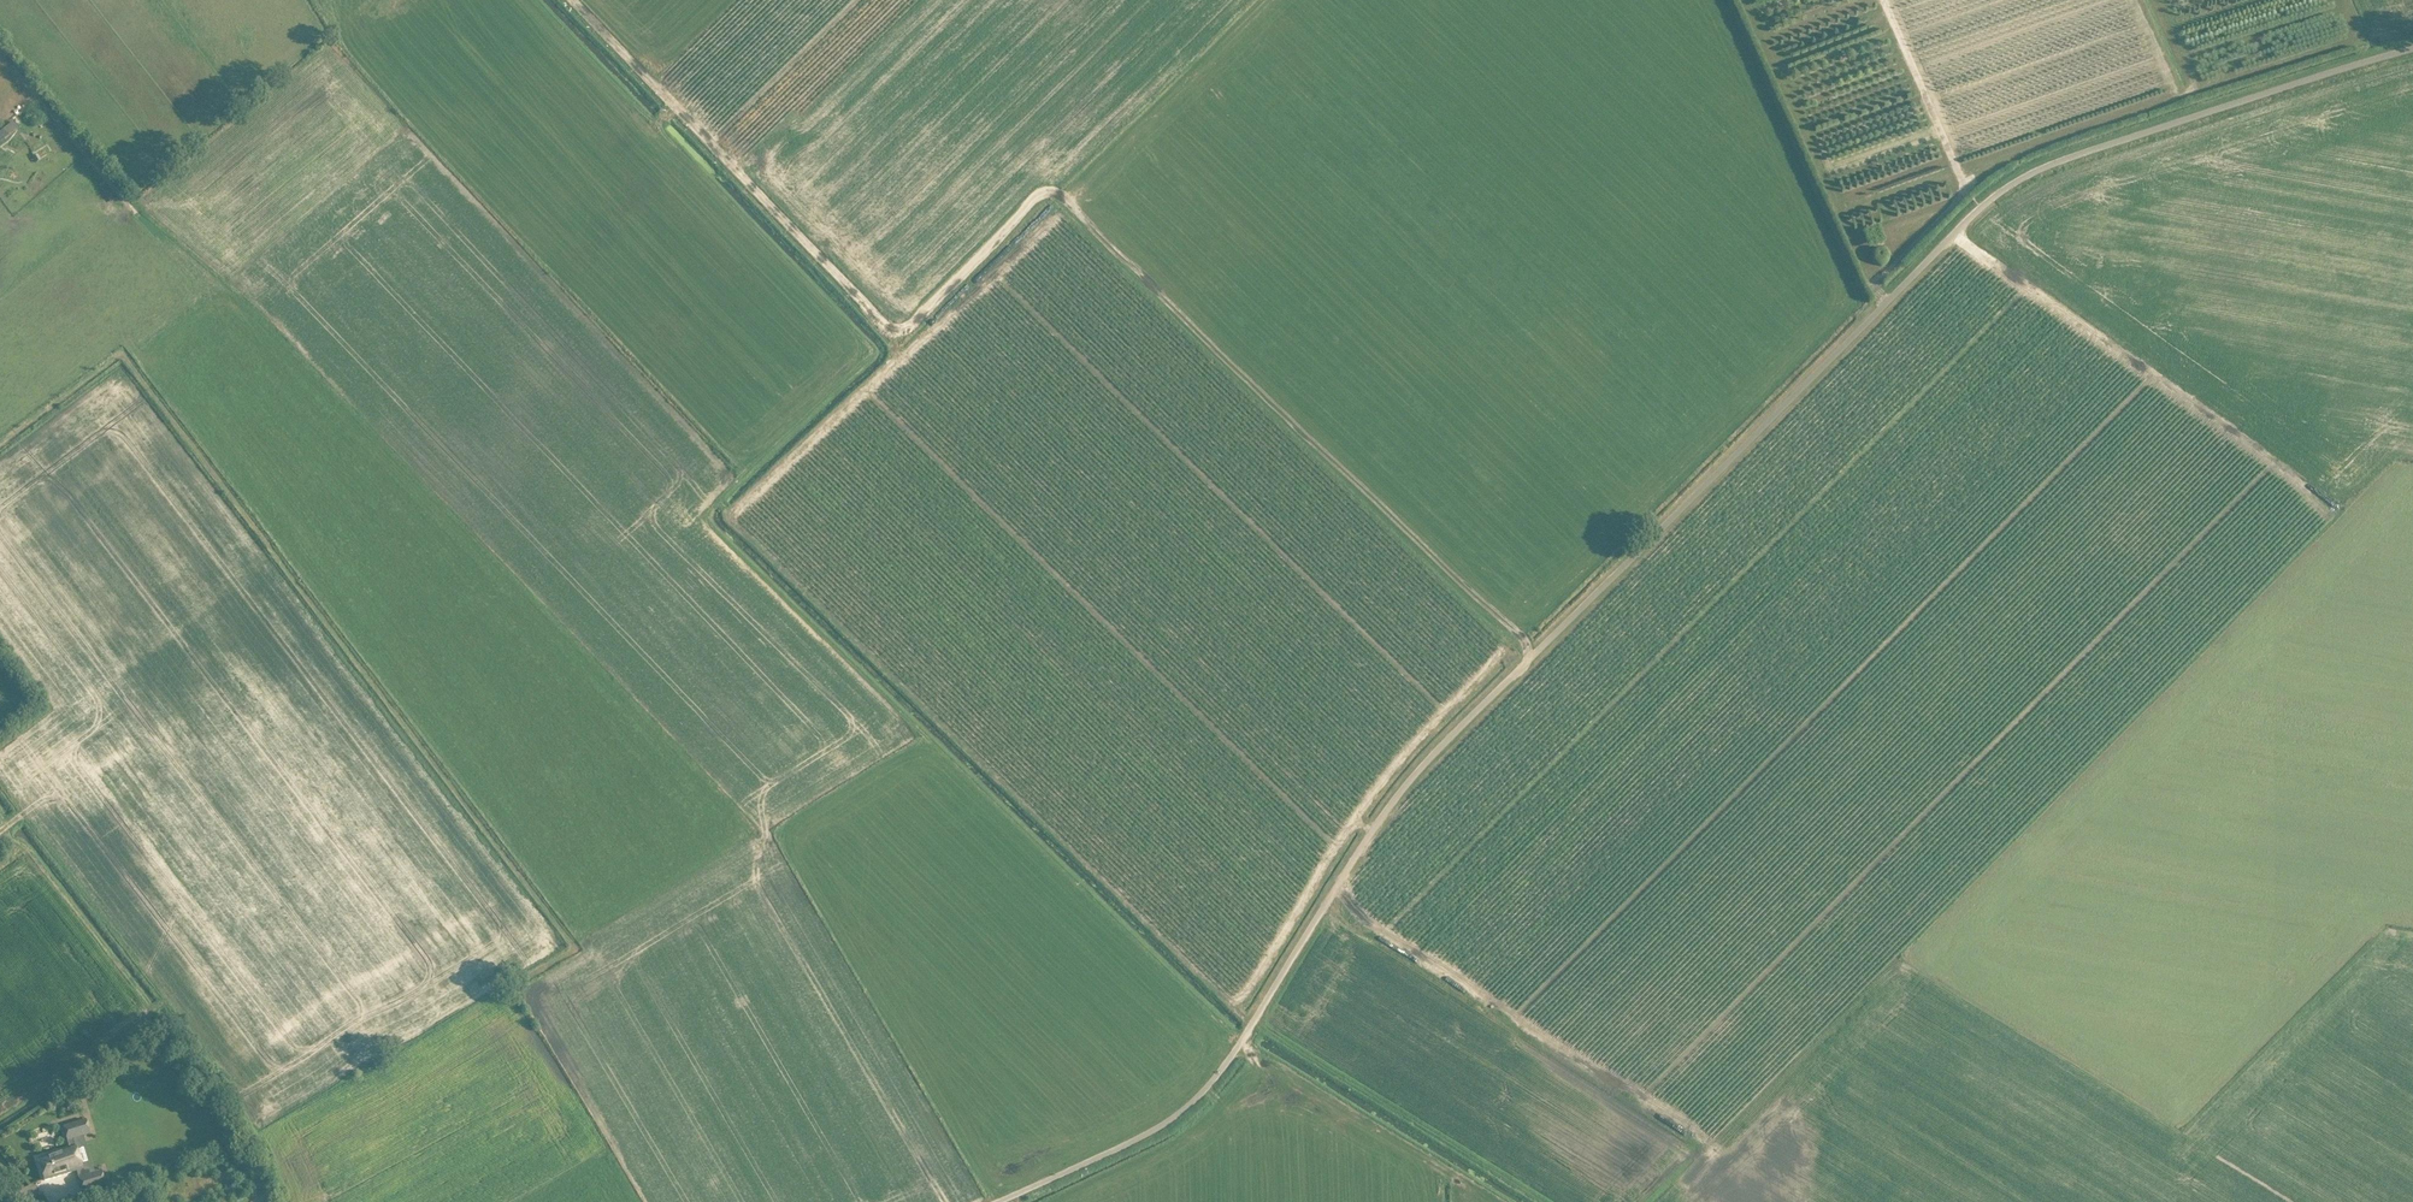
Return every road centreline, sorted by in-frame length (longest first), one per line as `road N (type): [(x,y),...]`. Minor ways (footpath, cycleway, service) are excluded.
road 1 (unclassified): [(1002,1201),(1189,1111),(1387,810),(2013,181),(2412,50)]
road 2 (track): [(573,0),(890,329),(912,323),(1032,200),(1056,194),(1540,657)]

